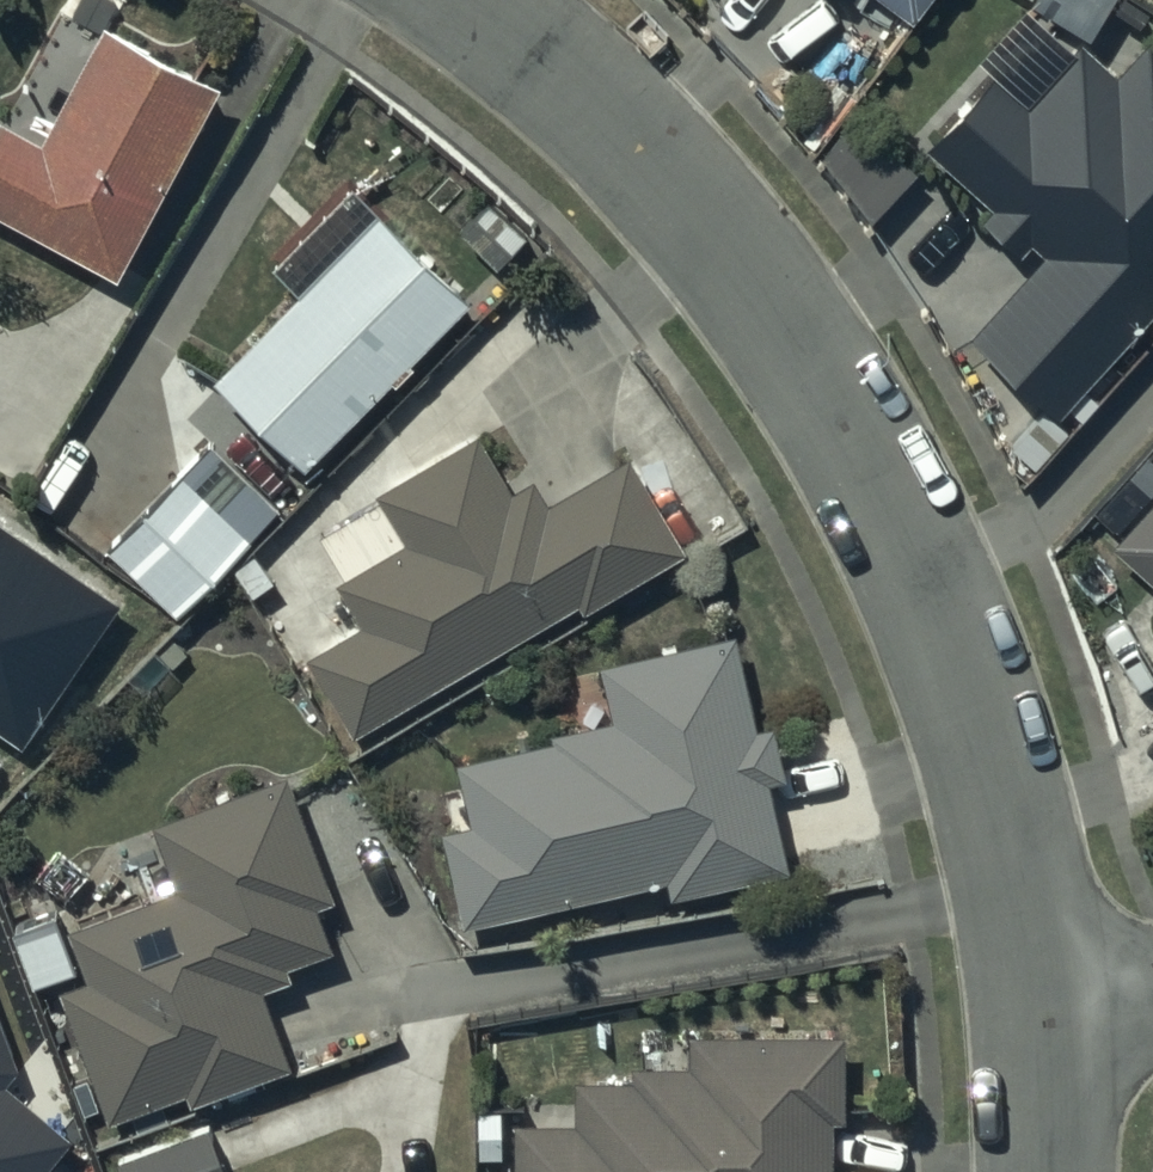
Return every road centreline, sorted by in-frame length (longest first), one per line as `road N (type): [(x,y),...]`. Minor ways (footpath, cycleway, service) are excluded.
road 1 (residential): [(455,0),(584,101),(761,313),(877,527),(981,755),(1044,997)]
road 2 (residential): [(1044,997),(1040,1171)]

